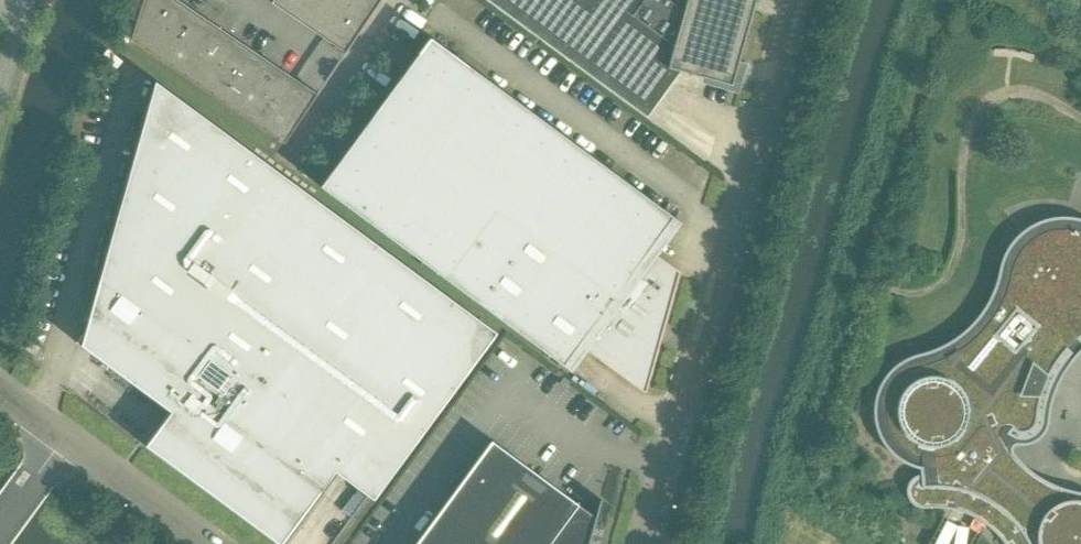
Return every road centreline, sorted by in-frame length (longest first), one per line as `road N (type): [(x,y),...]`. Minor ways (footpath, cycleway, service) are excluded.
road 1 (unclassified): [(641,543),(805,0)]
road 2 (unclassified): [(212,543),(65,439)]

